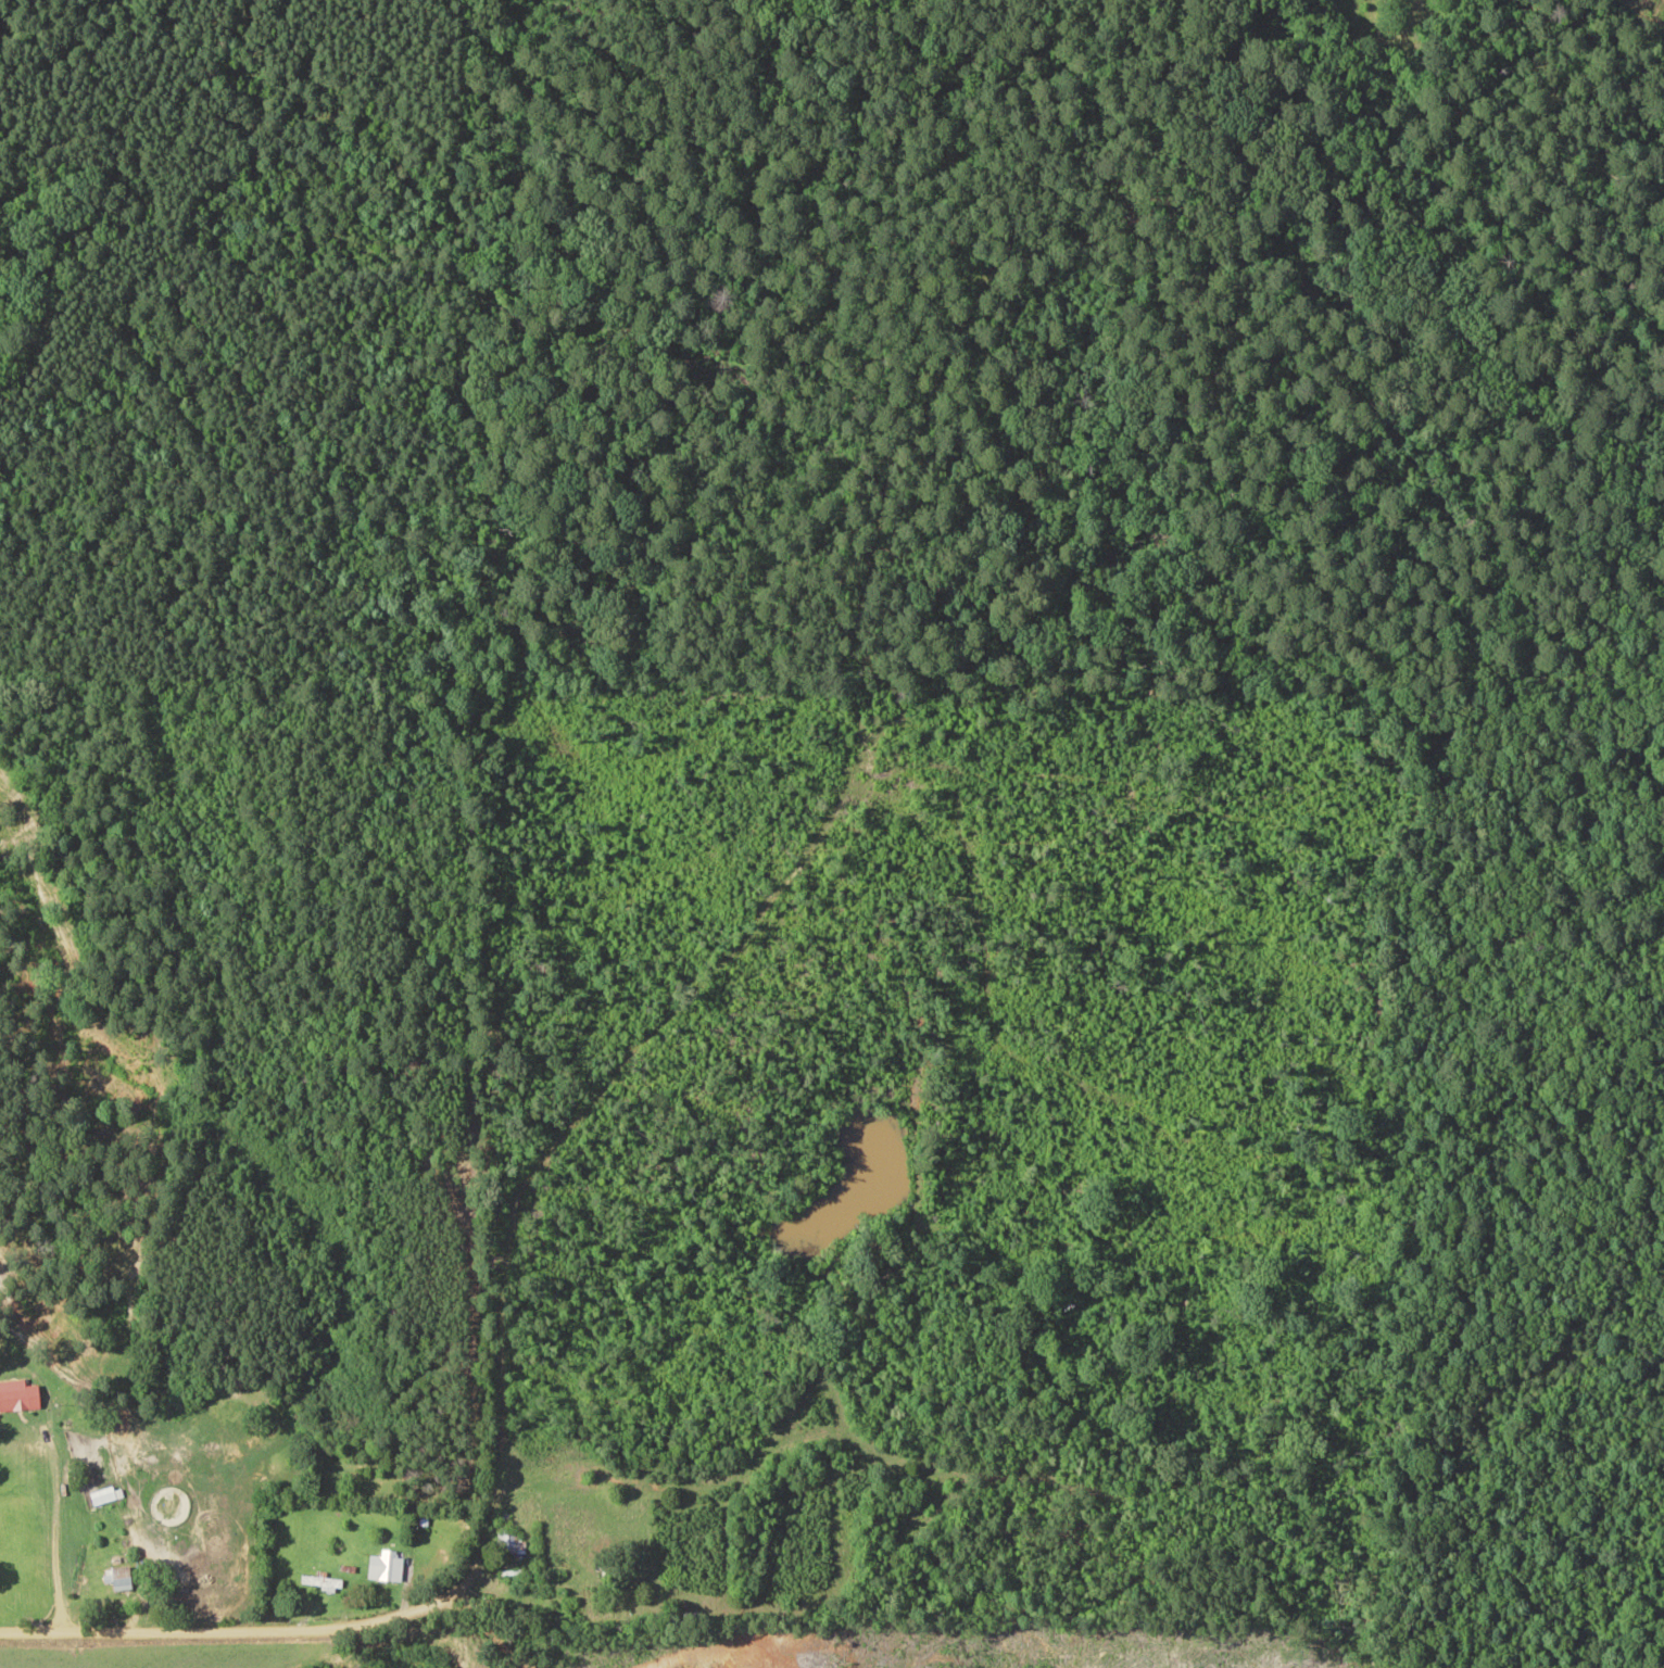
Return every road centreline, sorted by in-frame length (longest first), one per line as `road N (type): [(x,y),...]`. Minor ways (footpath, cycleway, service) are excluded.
road 1 (residential): [(0,1630),(810,1612)]

